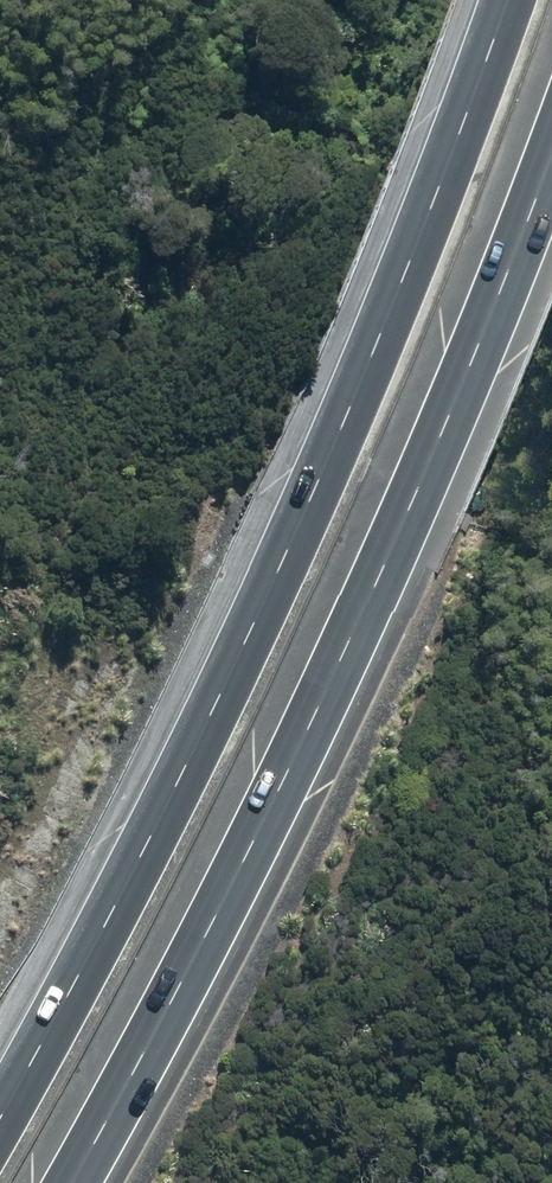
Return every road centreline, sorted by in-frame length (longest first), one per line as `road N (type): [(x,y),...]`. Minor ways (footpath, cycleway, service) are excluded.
road 1 (motorway): [(0,1114),(146,843),(329,447),(501,0)]
road 2 (motorway): [(551,133),(473,344),(313,712),(211,924),(70,1182)]

